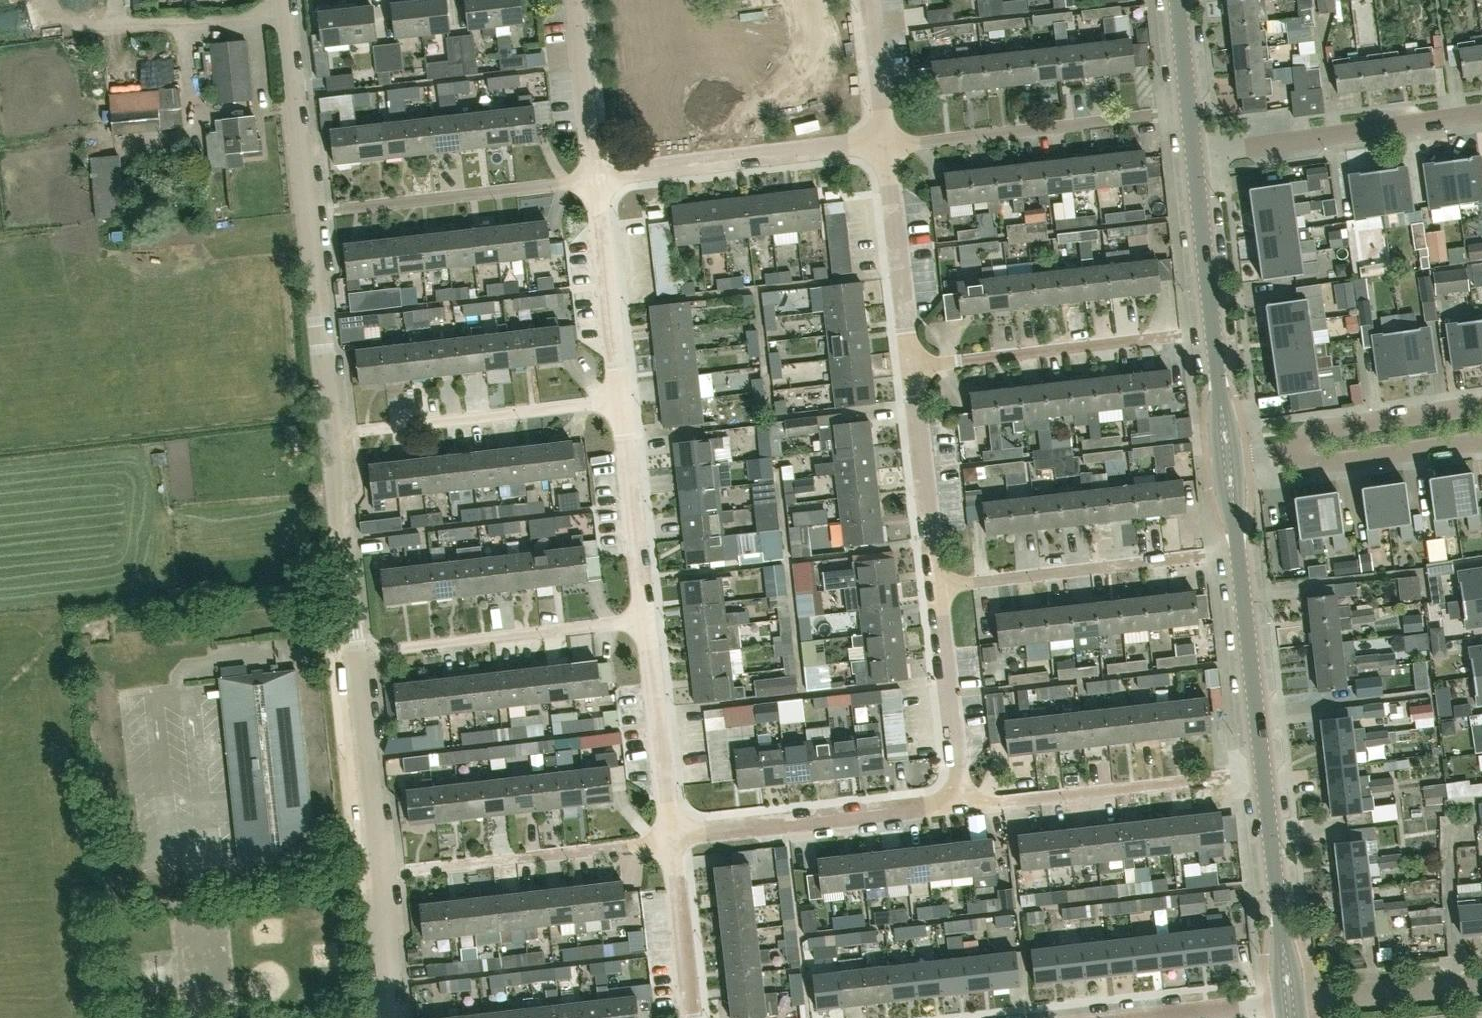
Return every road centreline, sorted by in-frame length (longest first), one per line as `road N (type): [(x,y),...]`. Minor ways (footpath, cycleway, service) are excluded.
road 1 (residential): [(393,1017),(285,0)]
road 2 (tertiary): [(1285,1003),(1222,457)]
road 3 (tertiary): [(1222,457),(1195,156)]
road 4 (residential): [(594,179),(887,143)]
road 5 (residential): [(672,840),(959,805)]
road 6 (residential): [(1481,115),(1195,156)]
road 7 (residential): [(959,805),(1226,776)]
road 8 (residential): [(887,143),(1153,115)]
road 9 (residential): [(408,872),(672,840)]
road 10 (residential): [(360,432),(622,398)]
road 11 (residential): [(383,650),(644,620)]
road 12 (residential): [(337,210),(594,179)]
road 13 (residential): [(914,366),(1169,338)]
road 14 (residential): [(939,588),(1193,559)]
road 15 (residential): [(914,366),(887,143)]
road 16 (residential): [(939,588),(914,366)]
road 17 (residential): [(644,620),(622,398)]
road 18 (residential): [(672,840),(644,620)]
road 19 (residential): [(622,398),(594,179)]
road 20 (residential): [(959,805),(939,588)]
road 21 (residential): [(1481,403),(1307,428),(1291,447)]
road 22 (residential): [(1291,447),(1313,464),(1481,441)]
road 23 (residential): [(1285,1003),(1481,984)]
road 24 (residential): [(594,179),(572,0)]
road 25 (residential): [(692,1017),(672,840)]
road 26 (tertiary): [(1195,156),(1182,0)]
road 27 (residential): [(887,143),(872,0)]
road 28 (residential): [(1155,1017),(1285,1003)]

